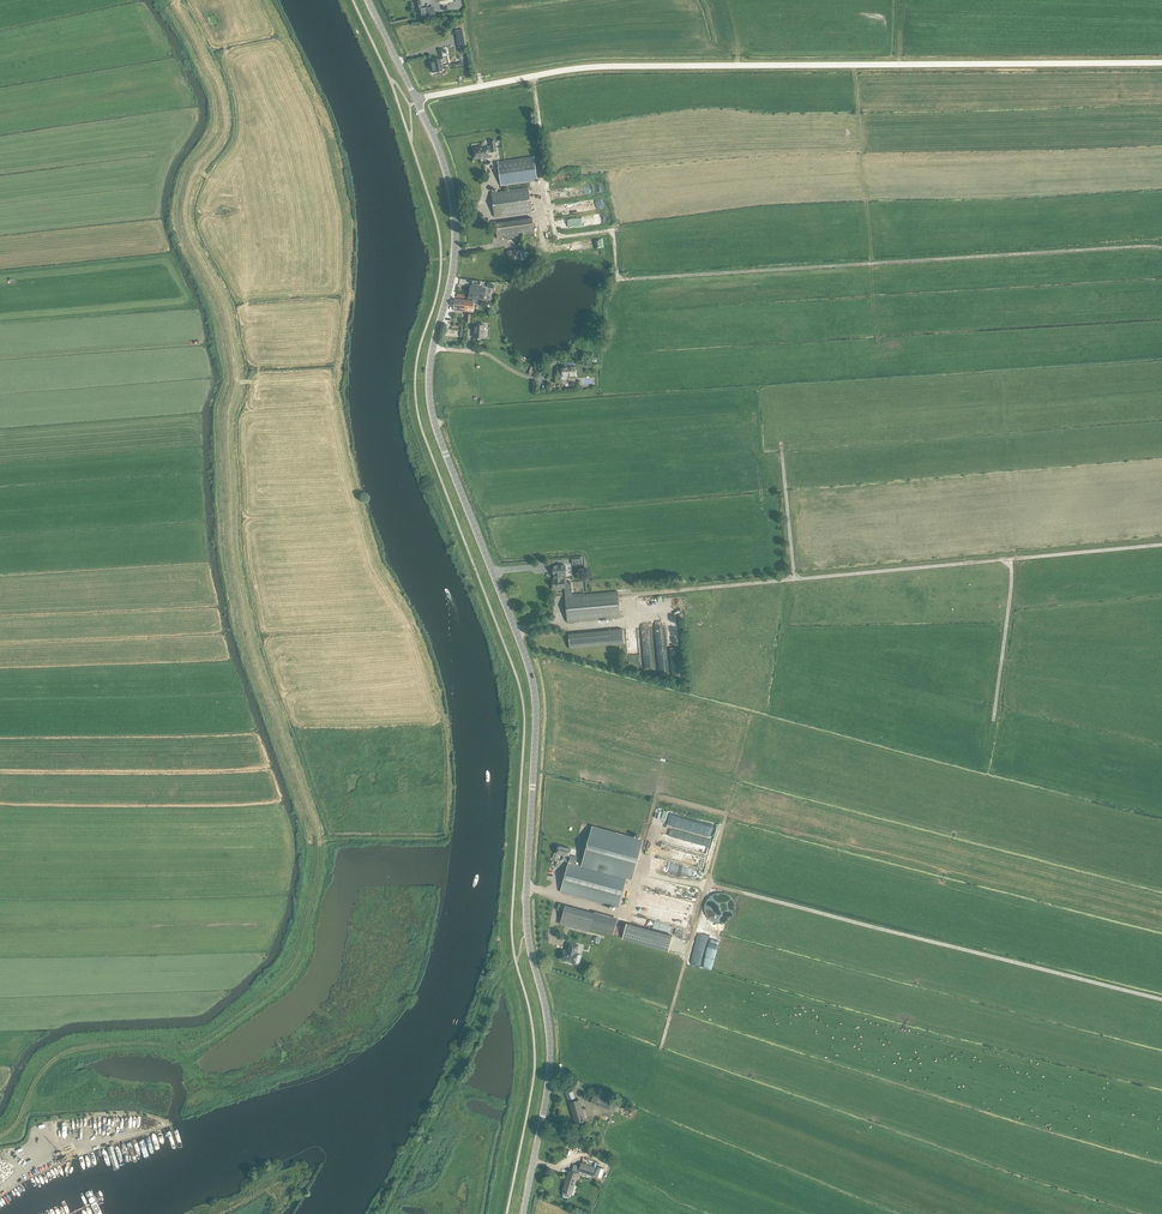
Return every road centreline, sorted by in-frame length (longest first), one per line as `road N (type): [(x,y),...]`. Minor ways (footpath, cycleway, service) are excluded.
road 1 (tertiary): [(523,1213),(551,1074),(549,1018),(528,936),(535,695),(432,413),(430,370),(455,230),(447,173),(417,101)]
road 2 (track): [(533,76),(558,236),(614,230),(618,278),(1161,248)]
road 3 (unclassified): [(417,101),(613,66),(1161,63)]
road 4 (track): [(993,720),(1011,558),(631,595),(629,622),(557,623),(517,633)]
road 5 (track): [(1161,999),(708,883)]
road 6 (track): [(1011,558),(1161,544)]
road 7 (track): [(795,578),(780,441)]

